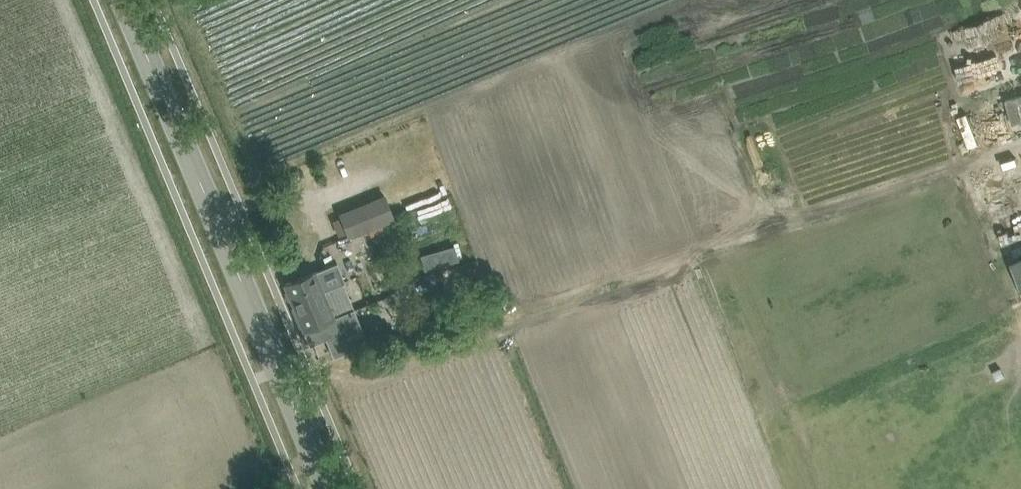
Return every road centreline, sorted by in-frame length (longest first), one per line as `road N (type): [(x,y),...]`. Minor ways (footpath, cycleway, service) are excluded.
road 1 (secondary): [(328,488),(123,0)]

